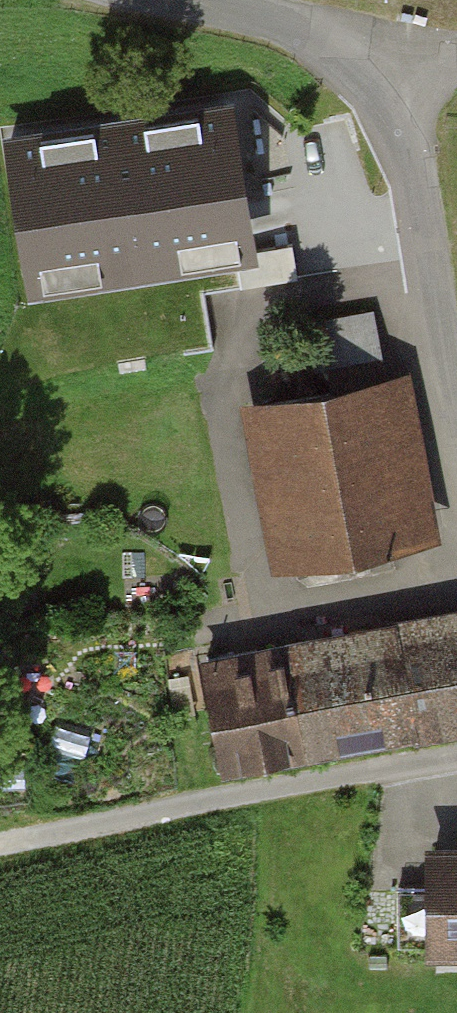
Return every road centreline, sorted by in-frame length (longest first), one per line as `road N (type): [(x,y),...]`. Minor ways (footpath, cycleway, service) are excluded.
road 1 (unclassified): [(33,835),(456,759)]
road 2 (residential): [(395,73),(456,415)]
road 3 (residential): [(163,0),(309,35),(395,73)]

